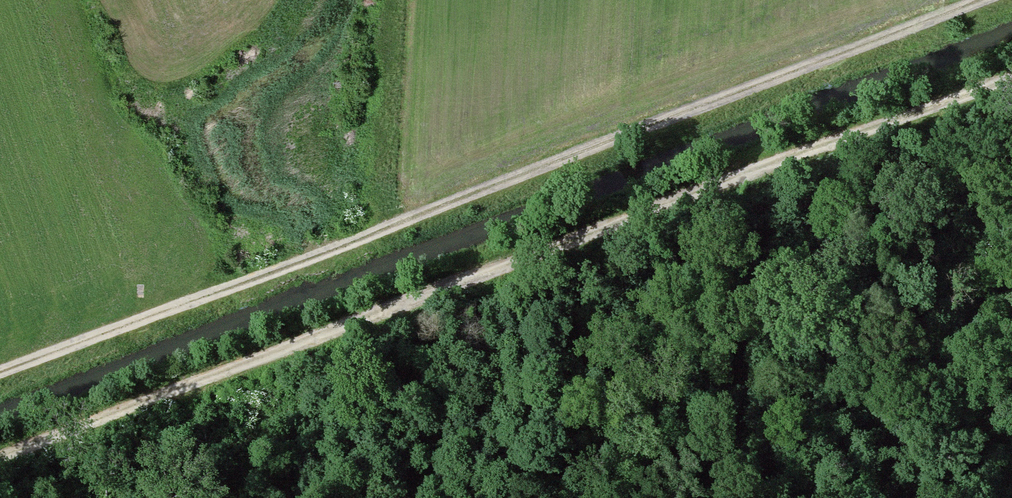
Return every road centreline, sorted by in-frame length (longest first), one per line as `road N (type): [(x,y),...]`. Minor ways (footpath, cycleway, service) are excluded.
road 1 (track): [(0,456),(1011,77)]
road 2 (track): [(0,372),(989,0)]

